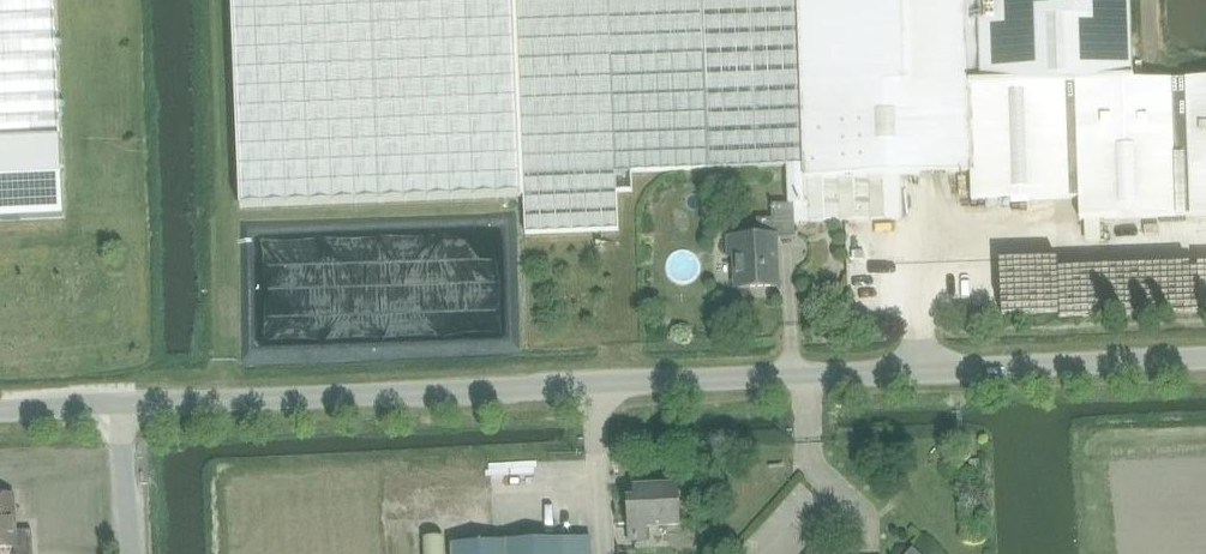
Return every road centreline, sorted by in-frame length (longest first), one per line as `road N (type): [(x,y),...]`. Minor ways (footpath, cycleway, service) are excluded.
road 1 (unclassified): [(0,412),(1205,363)]

